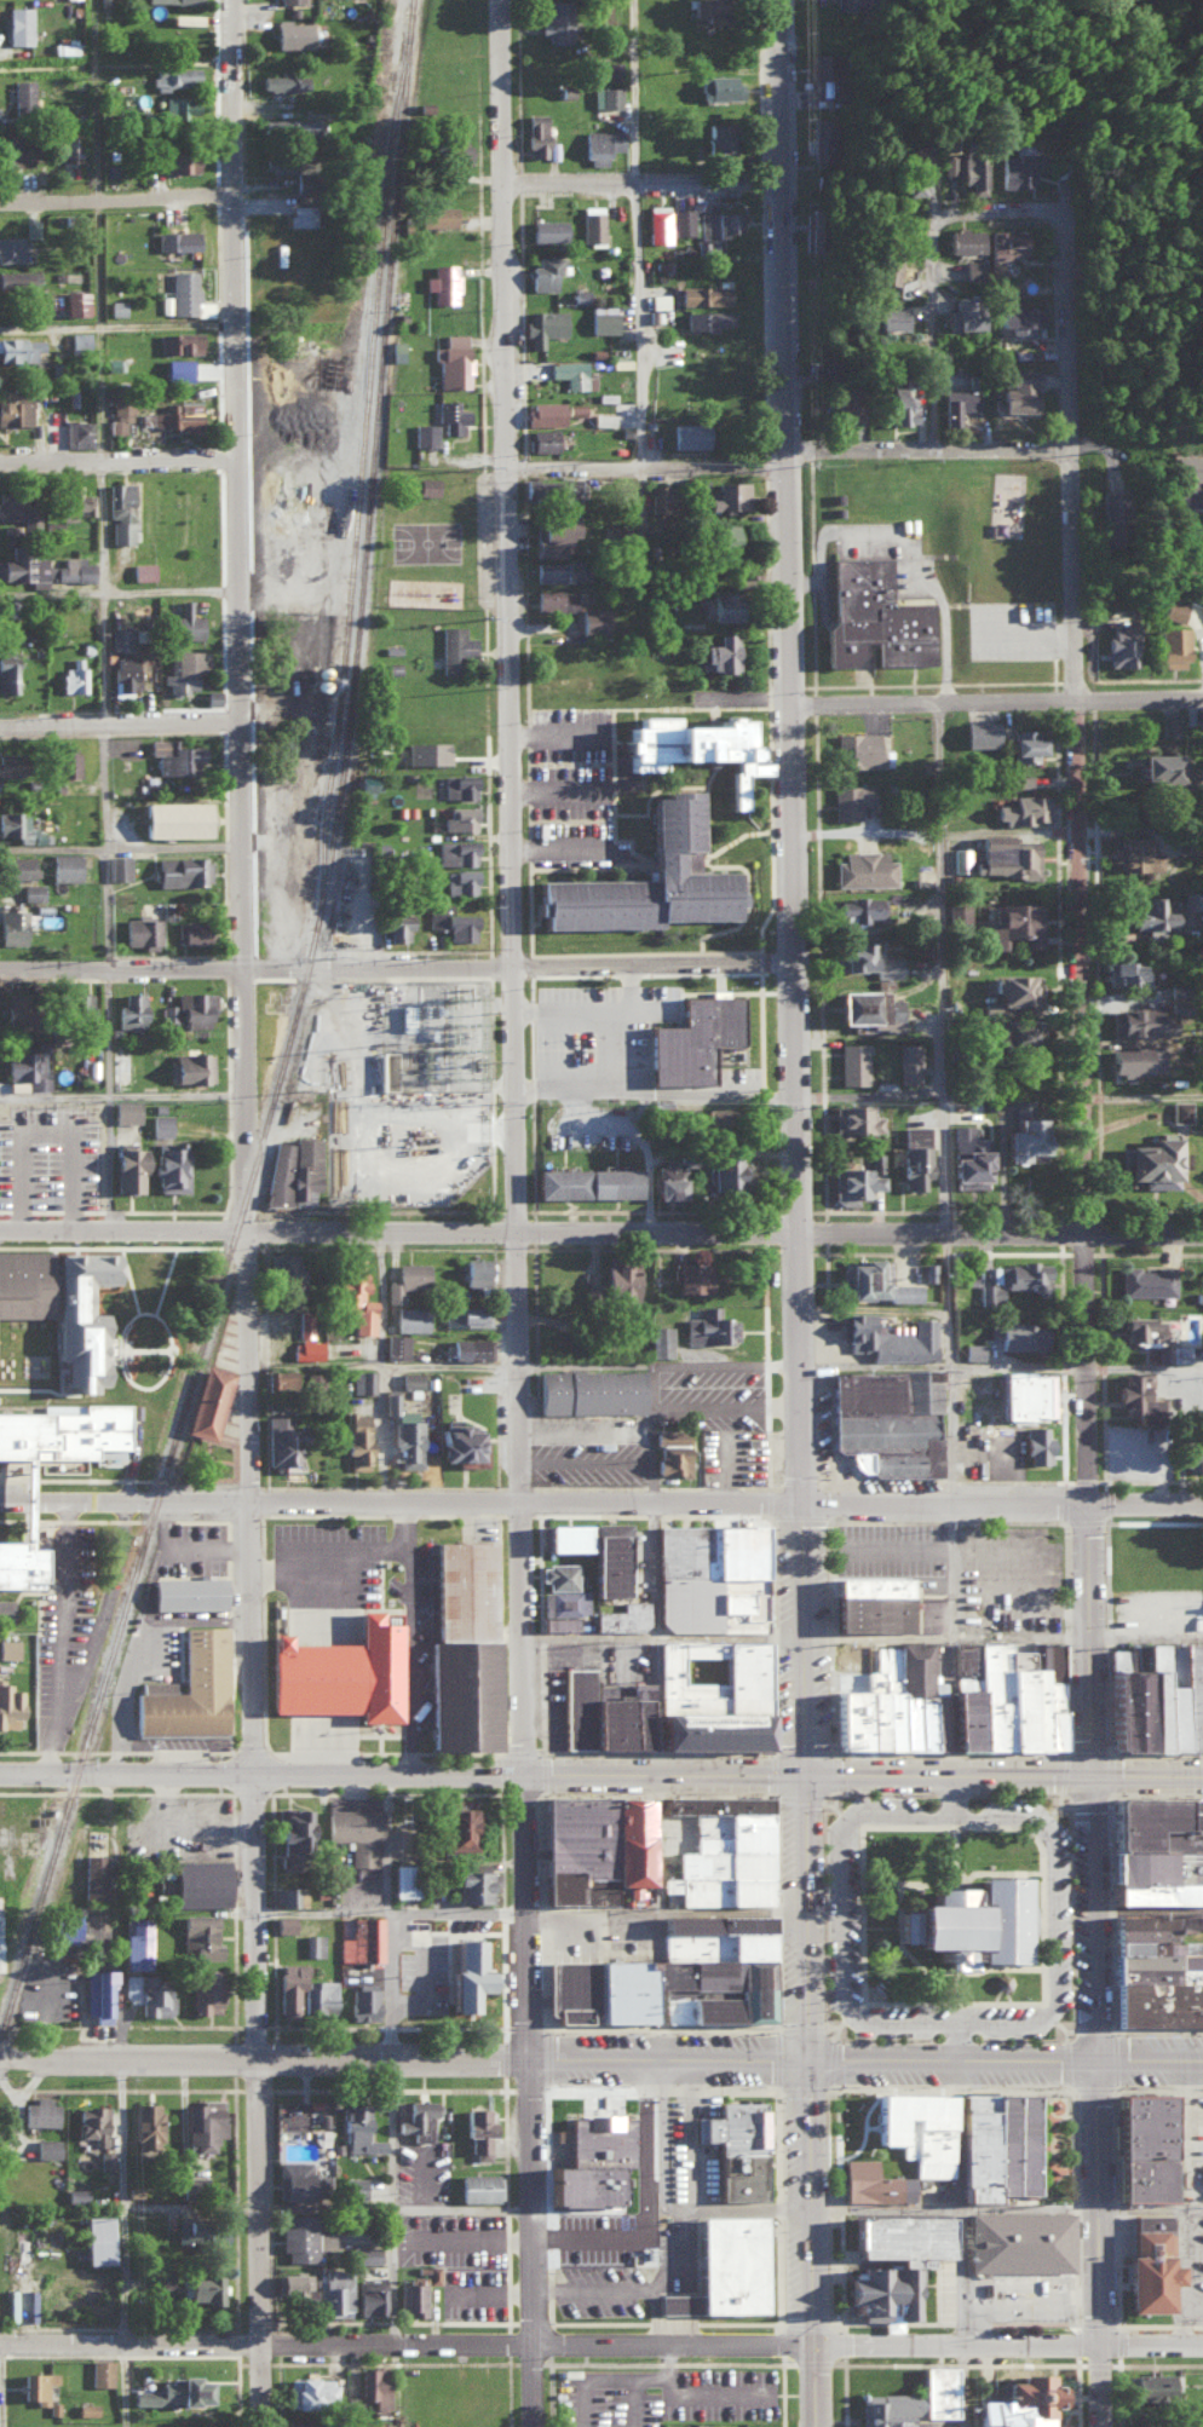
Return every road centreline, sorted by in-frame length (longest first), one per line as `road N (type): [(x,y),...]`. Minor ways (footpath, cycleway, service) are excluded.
road 1 (residential): [(528,2057),(512,0)]
road 2 (residential): [(1087,1505),(1083,703),(1064,208)]
road 3 (residential): [(242,1233),(260,1170),(245,0)]
road 4 (tertiary): [(795,1233),(789,0)]
road 5 (residential): [(259,2057),(252,1233)]
road 6 (residential): [(811,2345),(0,2346)]
road 7 (residential): [(0,2056),(806,2058)]
road 8 (residential): [(799,1504),(0,1503)]
road 9 (residential): [(795,961),(0,965)]
road 10 (residential): [(795,1233),(0,1233)]
road 11 (primary): [(0,1770),(526,1771)]
road 12 (residential): [(1202,700),(833,709),(714,703)]
road 13 (residential): [(1202,1234),(795,1233)]
road 14 (residential): [(1202,1505),(799,1504)]
road 15 (residential): [(806,2058),(1202,2058)]
road 16 (residential): [(536,2426),(528,2057)]
road 17 (residential): [(1109,2426),(1093,2058)]
road 18 (residential): [(259,2347),(259,2057)]
road 19 (secondary): [(811,2345),(806,2058)]
road 20 (secondary): [(806,2058),(804,1776)]
road 21 (residential): [(1088,1777),(1093,2058)]
road 22 (residential): [(516,473),(794,473)]
road 23 (residential): [(789,190),(516,186)]
road 24 (residential): [(1067,448),(794,450)]
road 25 (tertiary): [(804,1776),(799,1504)]
road 26 (residential): [(1088,1777),(1087,1505)]
road 27 (tertiary): [(799,1504),(795,1233)]
road 28 (residential): [(253,722),(0,730)]
road 29 (residential): [(251,460),(0,466)]
road 30 (residential): [(246,196),(0,205)]
road 31 (residential): [(1202,2348),(961,2344)]
road 32 (residential): [(961,2344),(811,2345)]
road 33 (primary): [(804,1776),(950,1777)]
road 34 (primary): [(526,1771),(670,1776)]
road 35 (primary): [(670,1776),(804,1776)]

